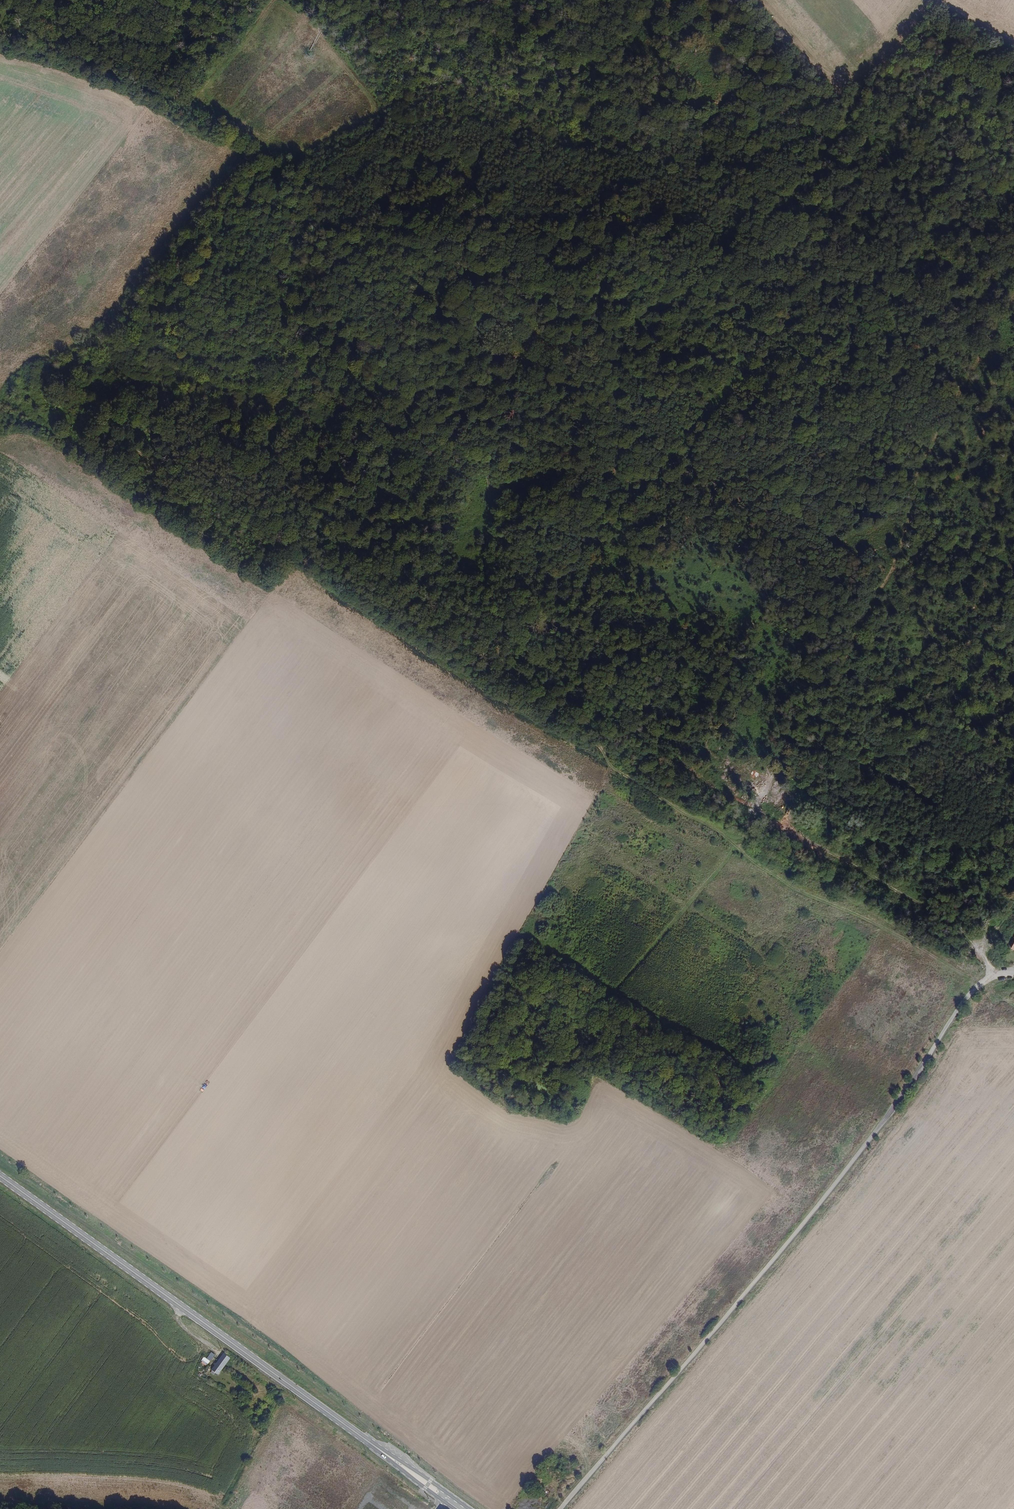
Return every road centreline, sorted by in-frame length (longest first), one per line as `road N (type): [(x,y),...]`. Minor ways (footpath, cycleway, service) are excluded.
road 1 (unclassified): [(559,1508),(841,1174),(975,989),(1013,972)]
road 2 (primary): [(462,1508),(0,1176)]
road 3 (track): [(975,989),(930,955),(765,869),(613,768),(596,743)]
road 4 (track): [(730,0),(835,127),(854,130),(937,88),(958,88),(1013,127)]

